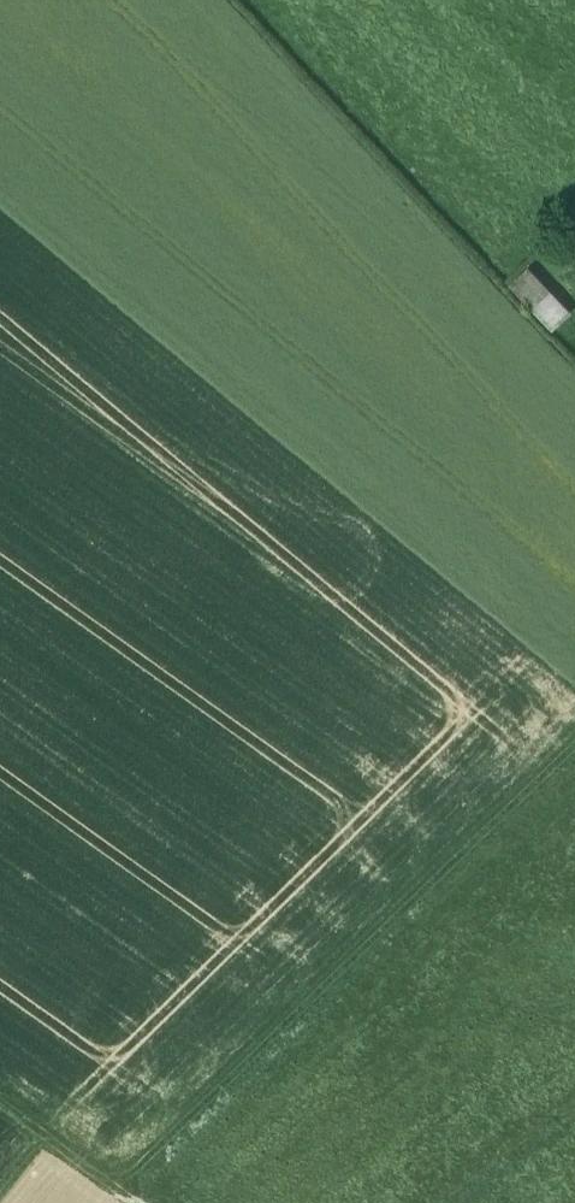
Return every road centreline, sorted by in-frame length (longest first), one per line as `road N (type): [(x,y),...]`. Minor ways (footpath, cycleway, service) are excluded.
road 1 (track): [(574,777),(140,1202)]
road 2 (track): [(0,1106),(138,1202)]

